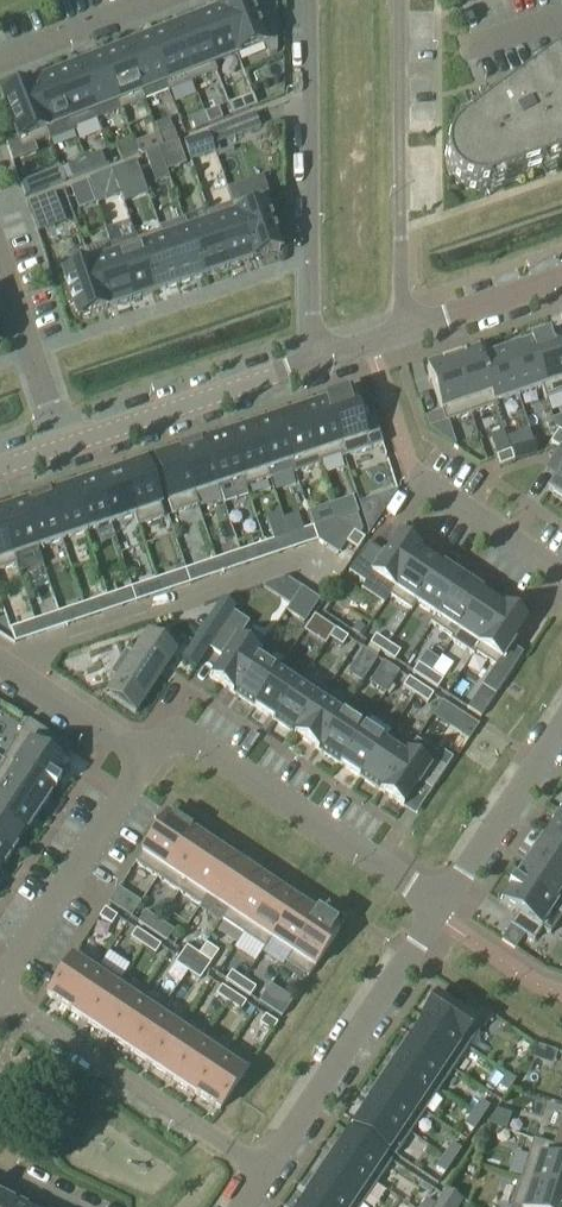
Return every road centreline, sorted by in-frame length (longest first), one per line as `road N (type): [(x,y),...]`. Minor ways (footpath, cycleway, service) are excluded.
road 1 (residential): [(308,0),(314,360)]
road 2 (residential): [(437,909),(195,743),(160,743),(143,756)]
road 3 (residential): [(403,331),(398,0)]
road 4 (residential): [(263,1170),(0,996)]
road 5 (residential): [(437,909),(263,1170)]
road 6 (tertiary): [(314,360),(63,449)]
road 7 (residential): [(143,756),(0,976)]
road 8 (residential): [(561,720),(437,909)]
road 9 (residential): [(63,449),(0,265)]
road 10 (residential): [(561,574),(411,478)]
road 11 (residential): [(143,756),(0,663)]
road 12 (residential): [(0,62),(158,0)]
road 13 (tertiary): [(561,278),(403,331)]

